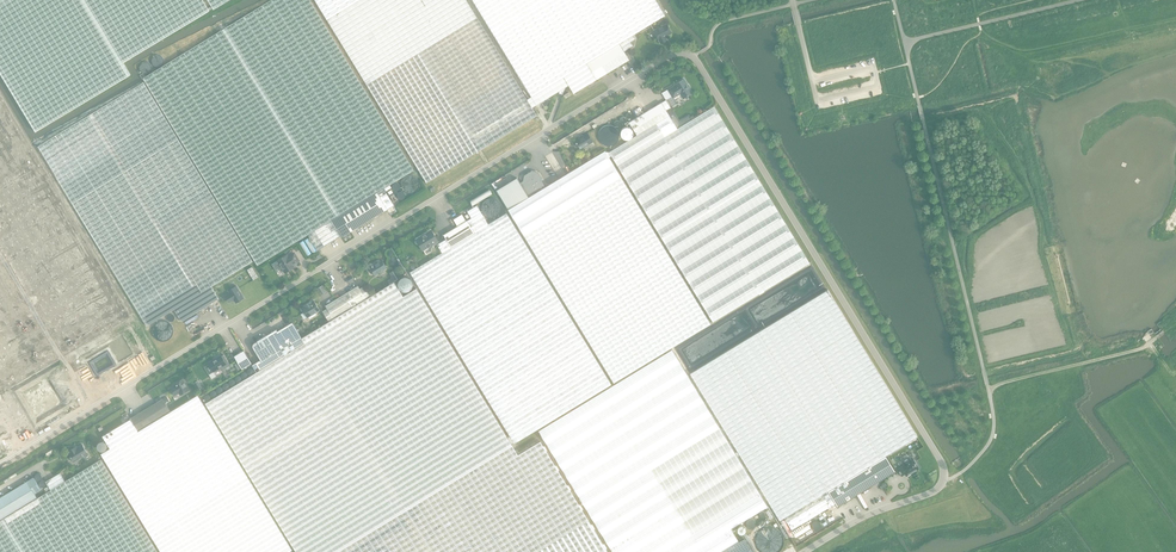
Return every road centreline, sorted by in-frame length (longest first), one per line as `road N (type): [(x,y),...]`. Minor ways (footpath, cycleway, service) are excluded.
road 1 (unclassified): [(693,56),(672,55),(0,463)]
road 2 (unclassified): [(693,56),(946,470),(930,494),(868,513),(804,551)]

